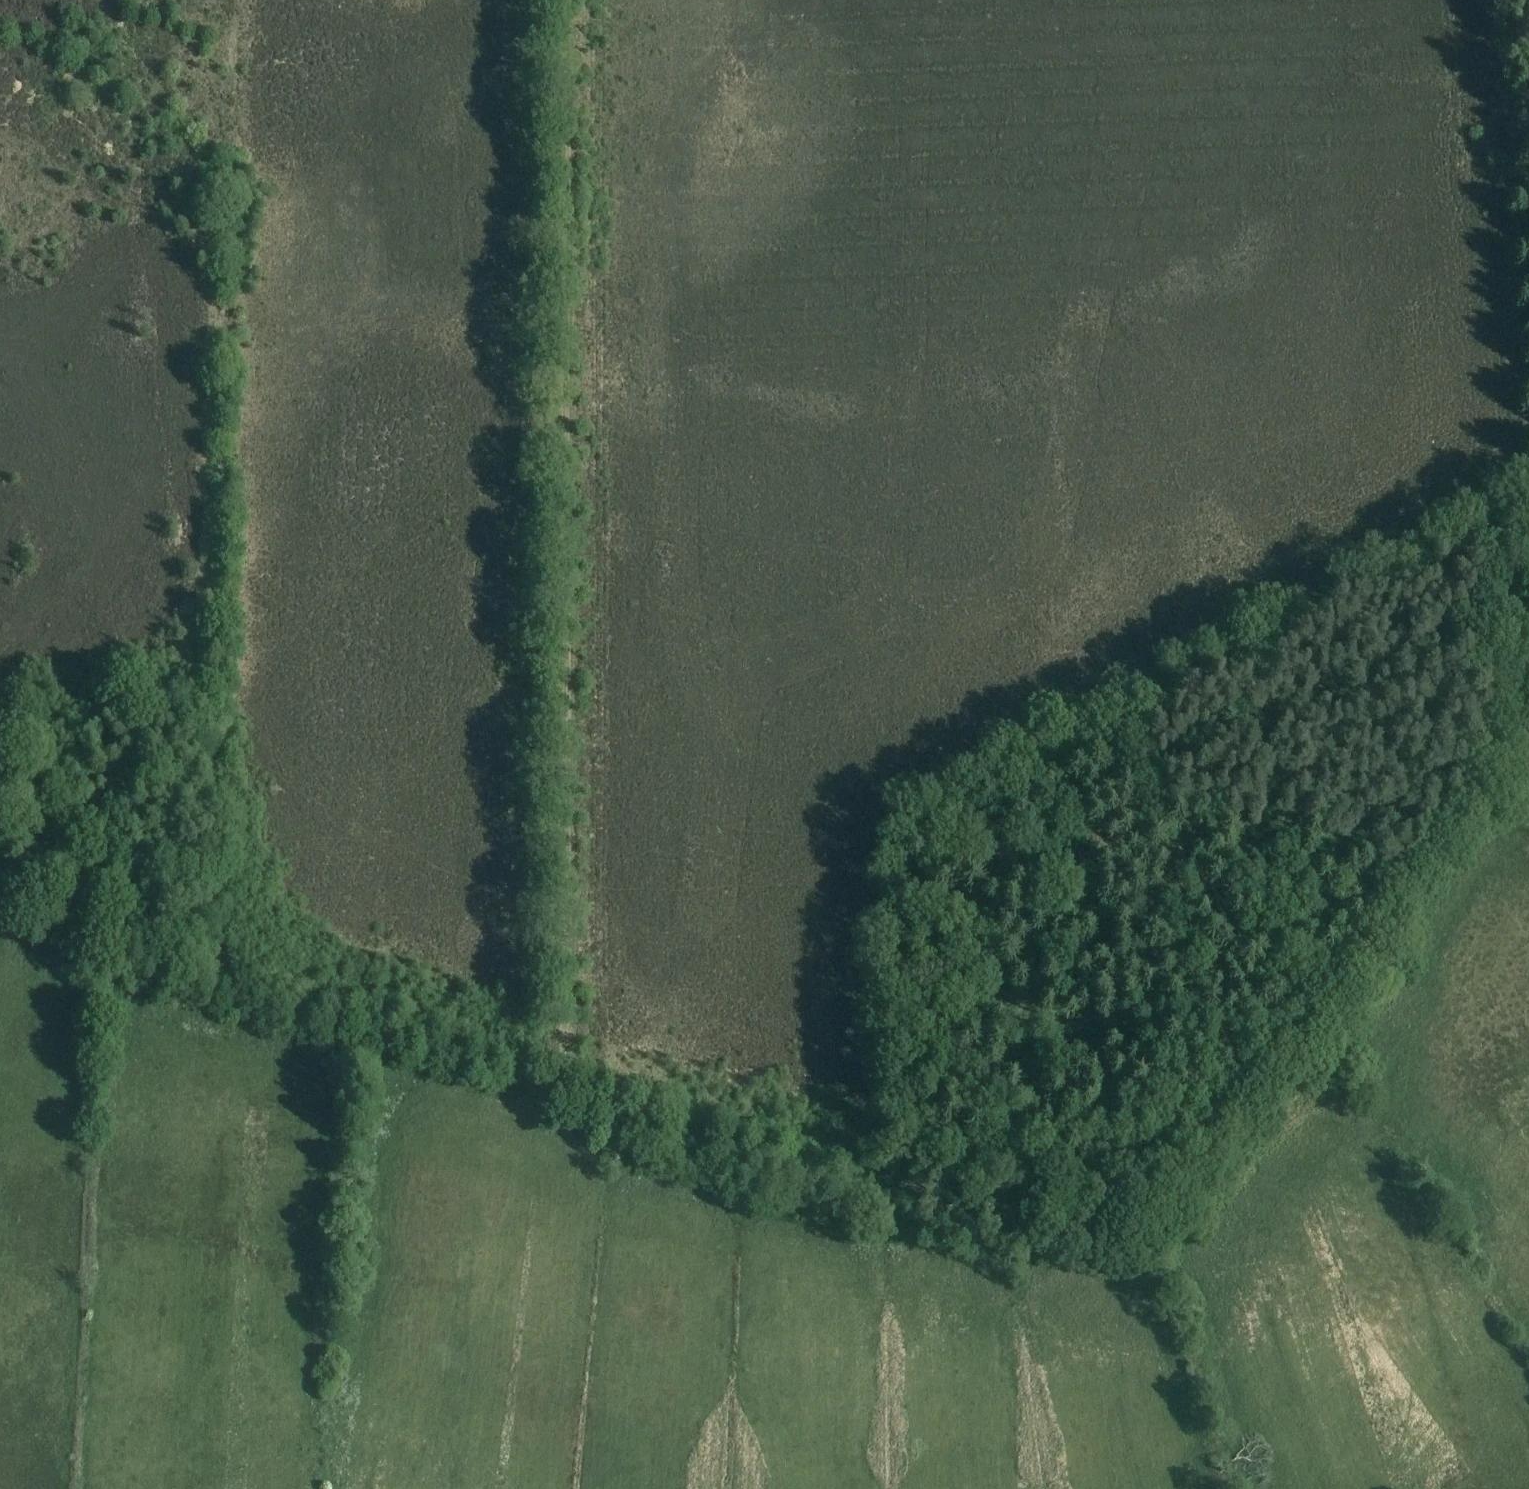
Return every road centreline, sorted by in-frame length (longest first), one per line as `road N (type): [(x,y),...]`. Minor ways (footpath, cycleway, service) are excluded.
road 1 (track): [(1528,761),(1485,784),(1413,854),(1202,1146),(1099,1192),(1065,1199),(802,1179),(585,1100),(564,1062)]
road 2 (track): [(560,0),(555,484),(564,1062)]

